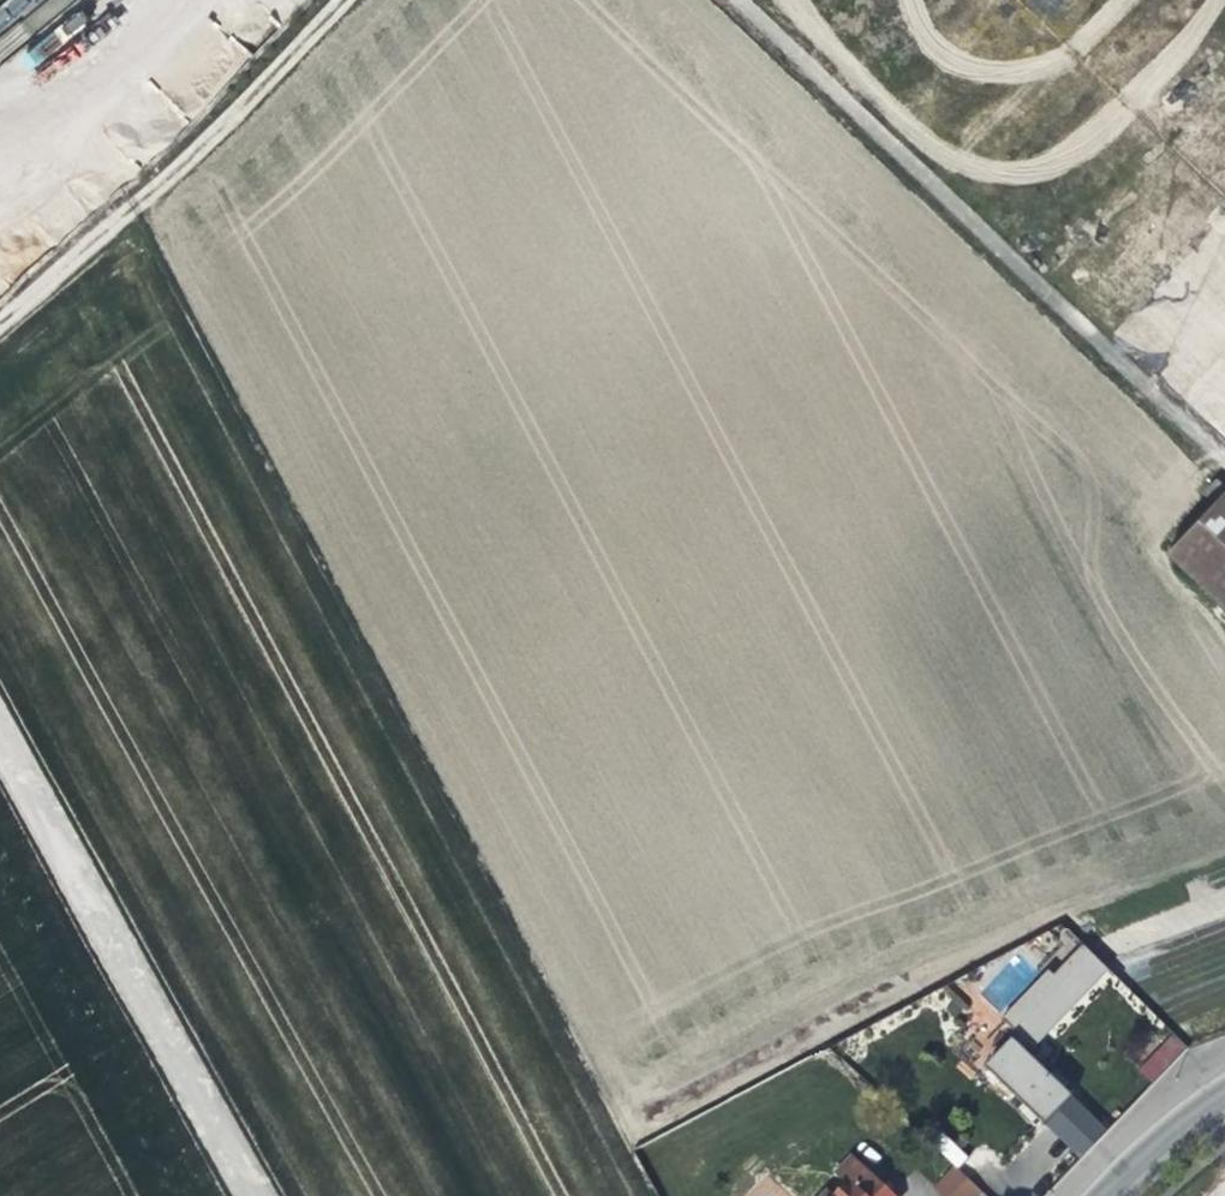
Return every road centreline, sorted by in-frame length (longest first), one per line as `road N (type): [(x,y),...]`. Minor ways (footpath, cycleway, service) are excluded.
road 1 (track): [(250,1195),(0,741)]
road 2 (track): [(0,346),(349,0)]
road 3 (tertiary): [(1224,1094),(1099,1195)]

